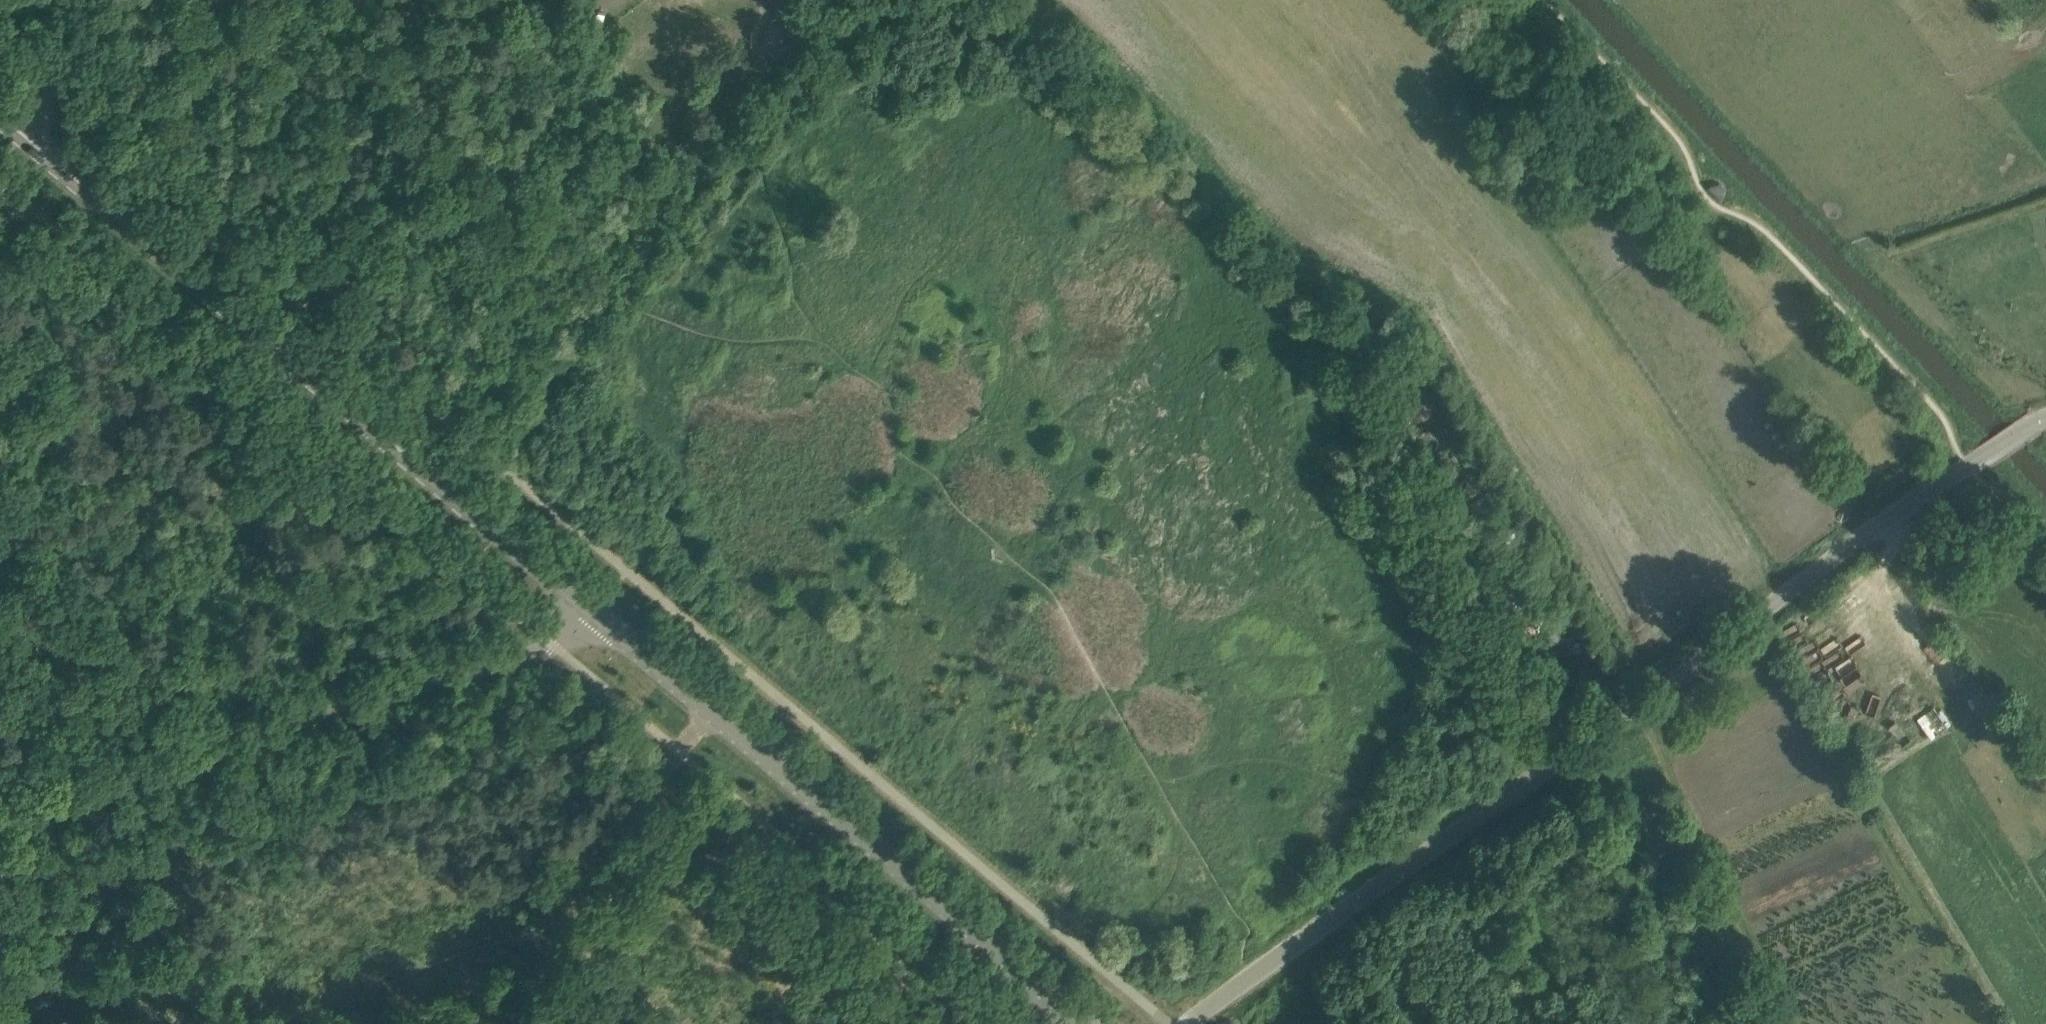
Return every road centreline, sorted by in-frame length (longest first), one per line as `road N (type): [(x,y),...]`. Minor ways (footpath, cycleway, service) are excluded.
road 1 (unclassified): [(1183,1023),(1966,468),(2045,419)]
road 2 (tertiary): [(605,612),(0,115)]
road 3 (unclassified): [(0,823),(555,649),(605,612)]
road 4 (tertiary): [(1085,1023),(605,612)]

